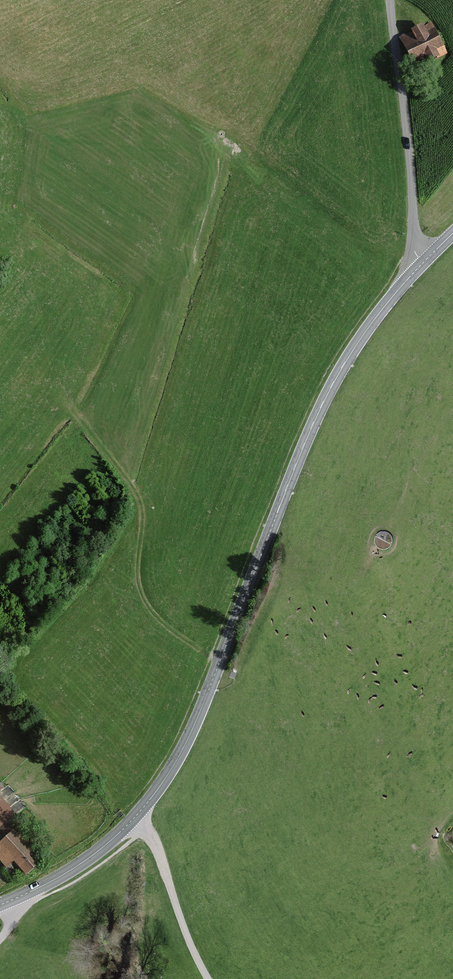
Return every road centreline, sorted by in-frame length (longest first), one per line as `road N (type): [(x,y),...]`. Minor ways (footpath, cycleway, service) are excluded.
road 1 (secondary): [(139,816),(204,709),(332,385),(423,263)]
road 2 (tertiary): [(390,0),(415,246),(423,263)]
road 3 (residential): [(208,978),(139,816)]
road 4 (secondary): [(17,900),(72,872),(139,816)]

